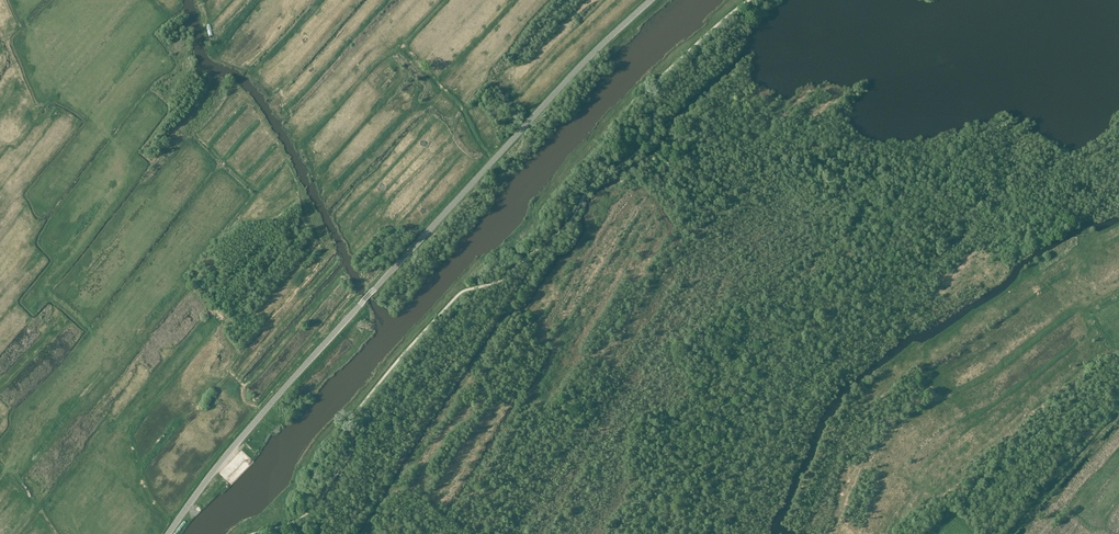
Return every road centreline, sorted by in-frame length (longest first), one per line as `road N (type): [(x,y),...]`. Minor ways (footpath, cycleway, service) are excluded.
road 1 (tertiary): [(168,533),(299,372),(652,0)]

